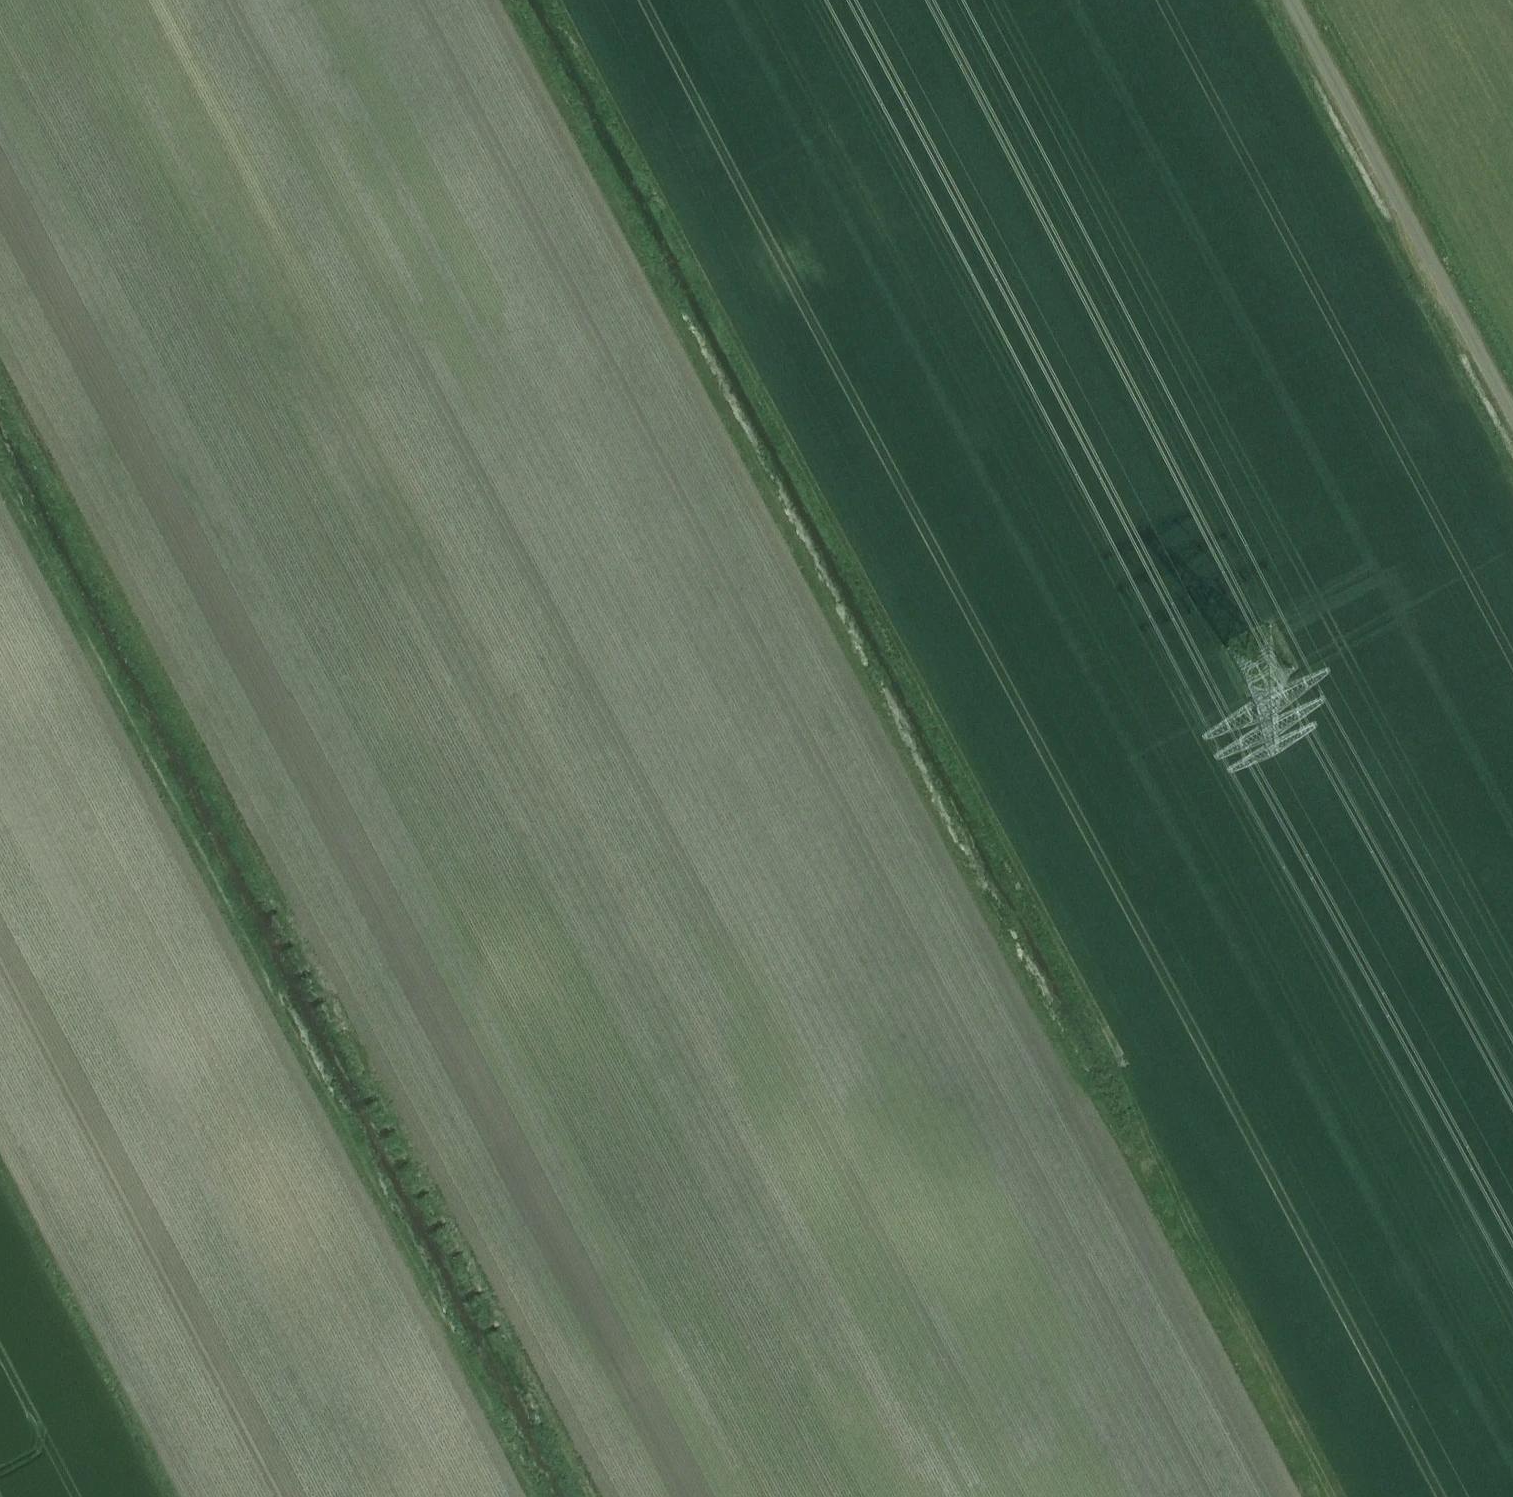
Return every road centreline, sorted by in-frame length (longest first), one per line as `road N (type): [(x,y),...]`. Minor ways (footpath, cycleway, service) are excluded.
road 1 (unclassified): [(1512,415),(1292,0)]

